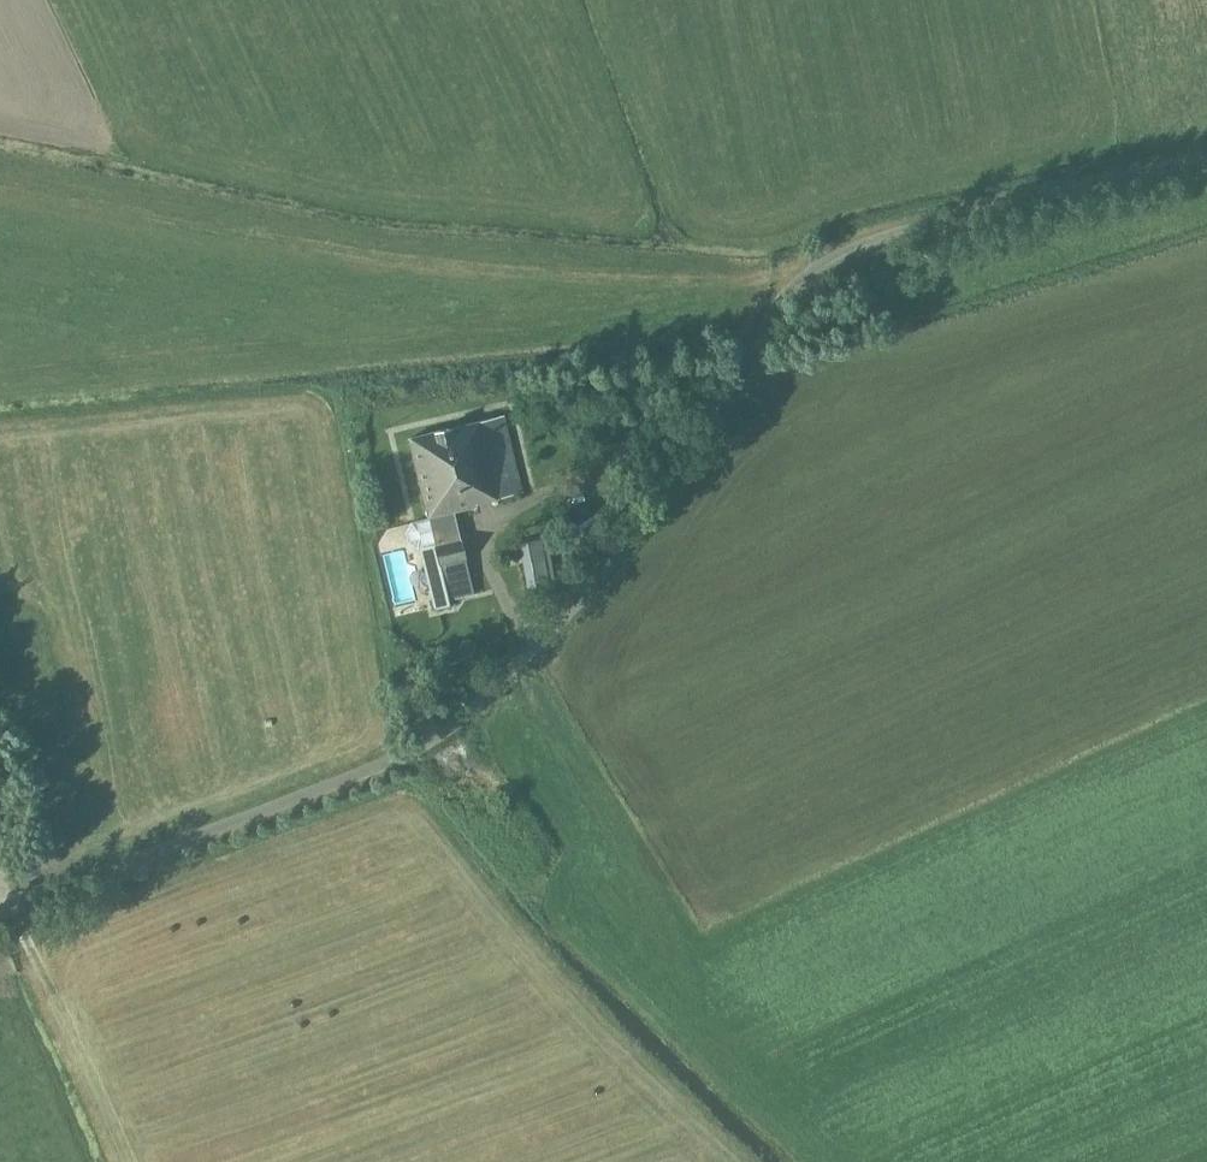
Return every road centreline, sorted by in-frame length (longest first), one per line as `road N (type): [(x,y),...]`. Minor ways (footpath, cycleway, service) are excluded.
road 1 (track): [(132,1161),(35,955),(0,971)]

